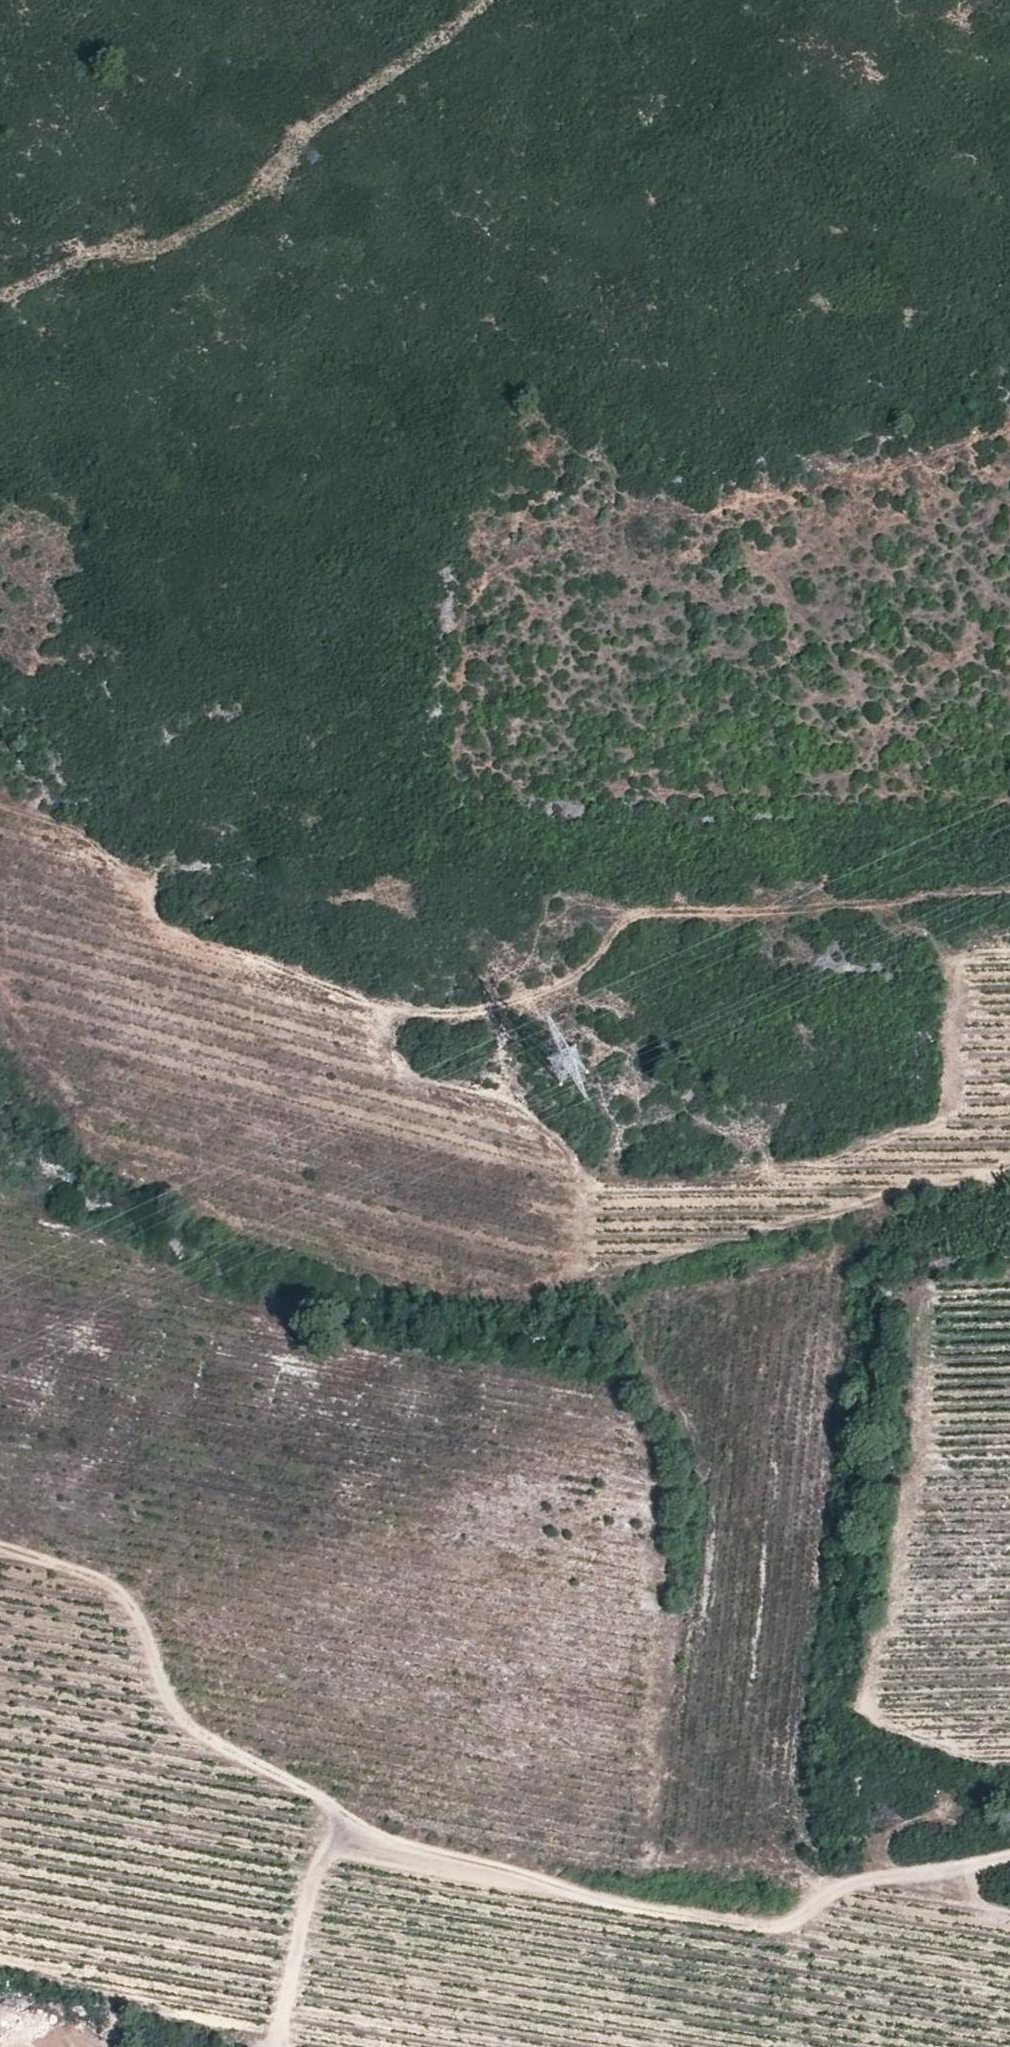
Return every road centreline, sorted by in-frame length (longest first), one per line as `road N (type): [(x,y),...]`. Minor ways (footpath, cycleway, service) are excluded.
road 1 (track): [(1009,1855),(823,1893),(783,1922),(657,1910),(386,1839),(179,1714),(126,1598),(0,1549)]
road 2 (track): [(1009,891),(633,913),(590,965),(542,994),(458,1016),(388,1011),(166,926),(145,889),(61,822),(0,805)]

